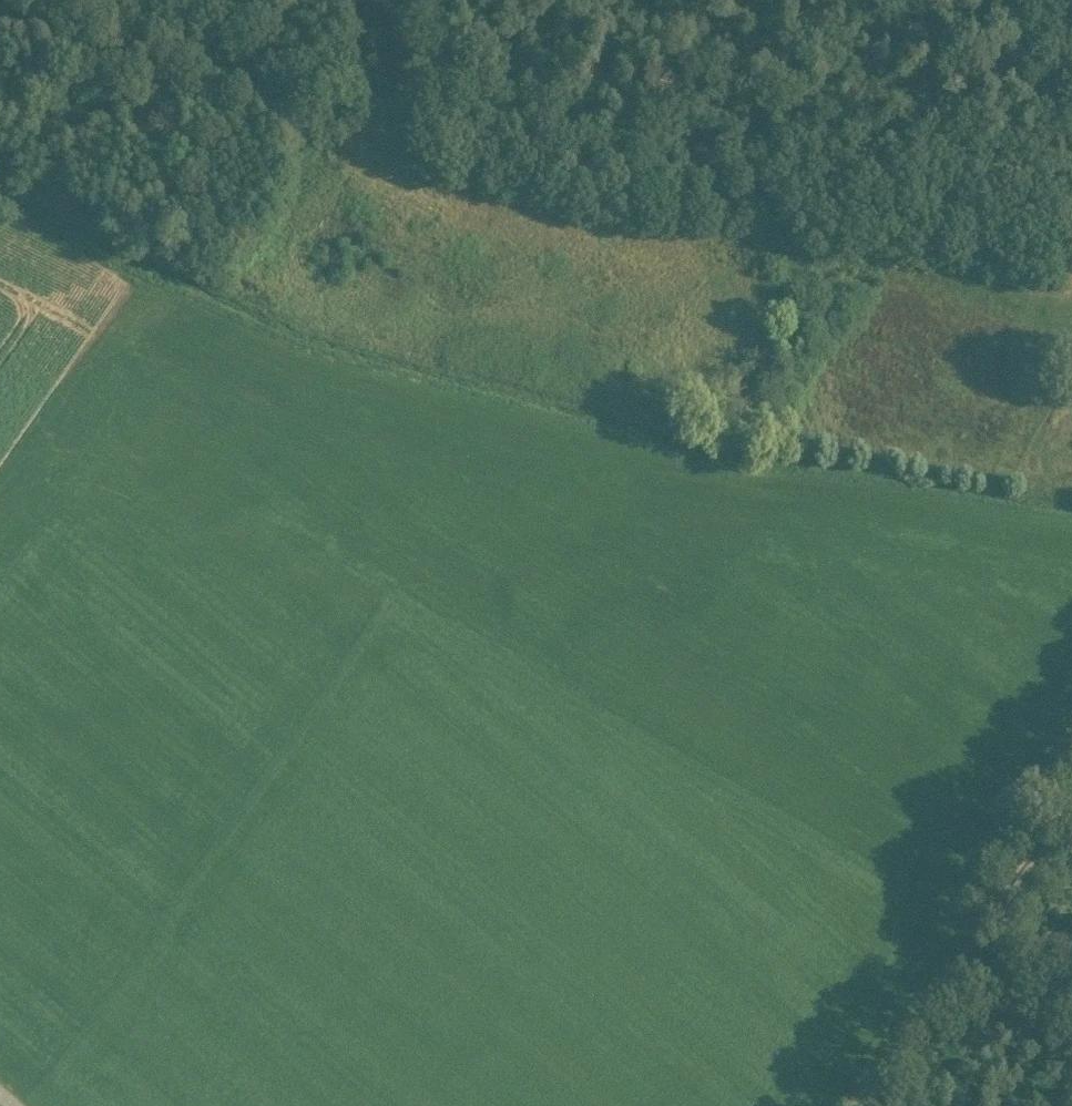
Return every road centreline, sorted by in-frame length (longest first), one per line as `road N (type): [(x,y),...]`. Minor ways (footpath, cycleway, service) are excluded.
road 1 (track): [(1071,812),(864,1105)]

